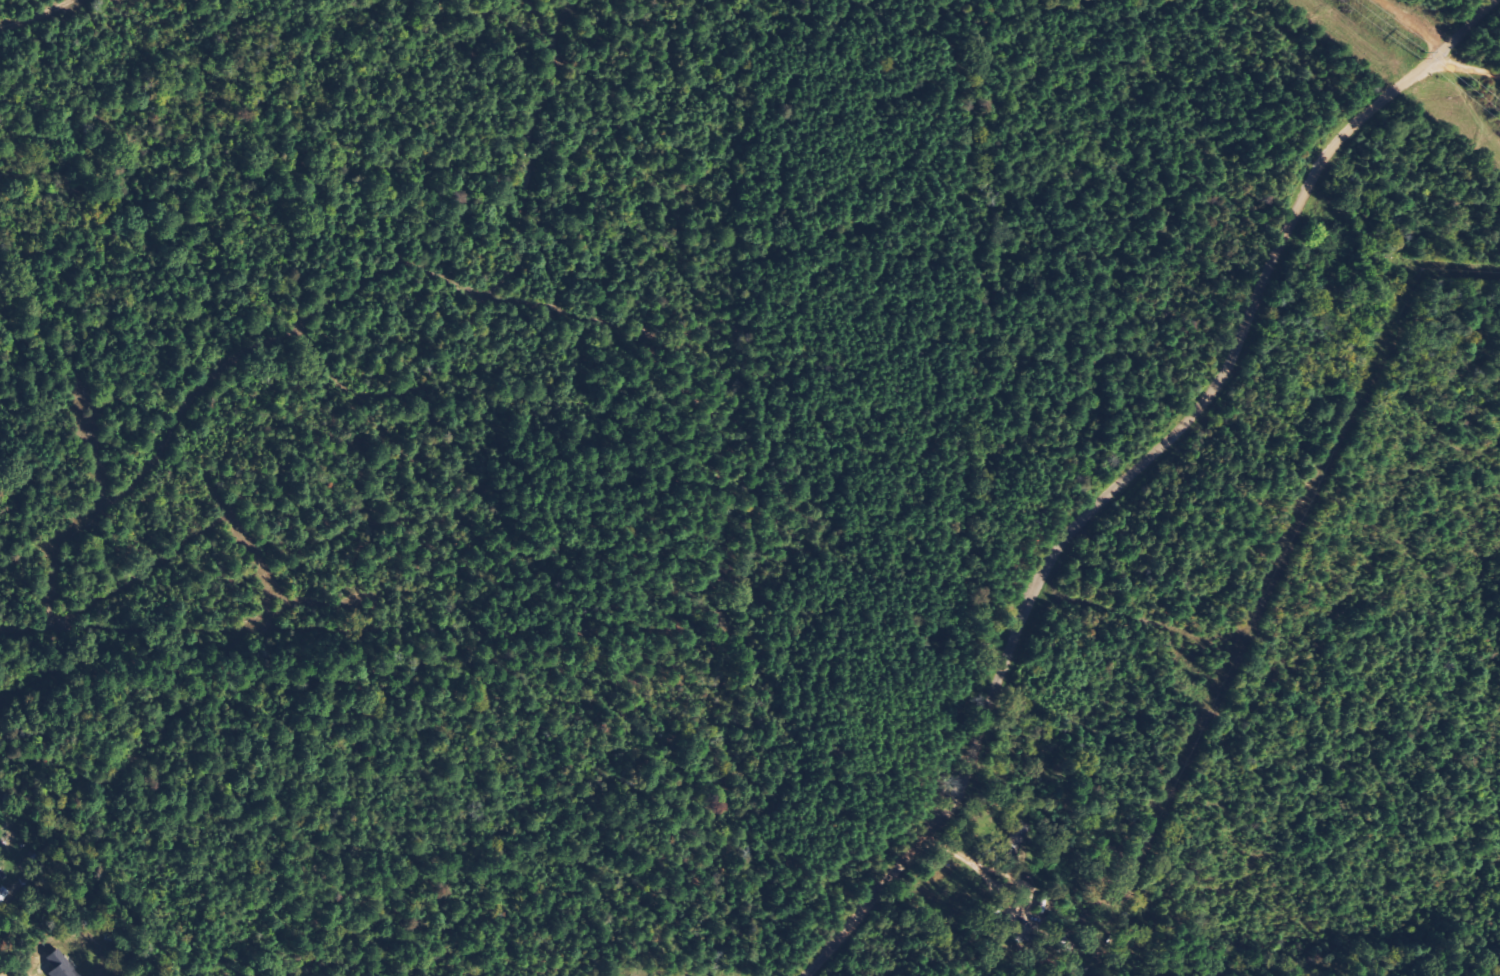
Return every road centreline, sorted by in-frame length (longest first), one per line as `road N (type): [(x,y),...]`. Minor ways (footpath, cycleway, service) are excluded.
road 1 (residential): [(852,923),(930,817),(1002,674),(1036,582),(1073,531),(1188,421),(1230,368),(1310,177),(1337,140),(1437,62),(1493,0)]

